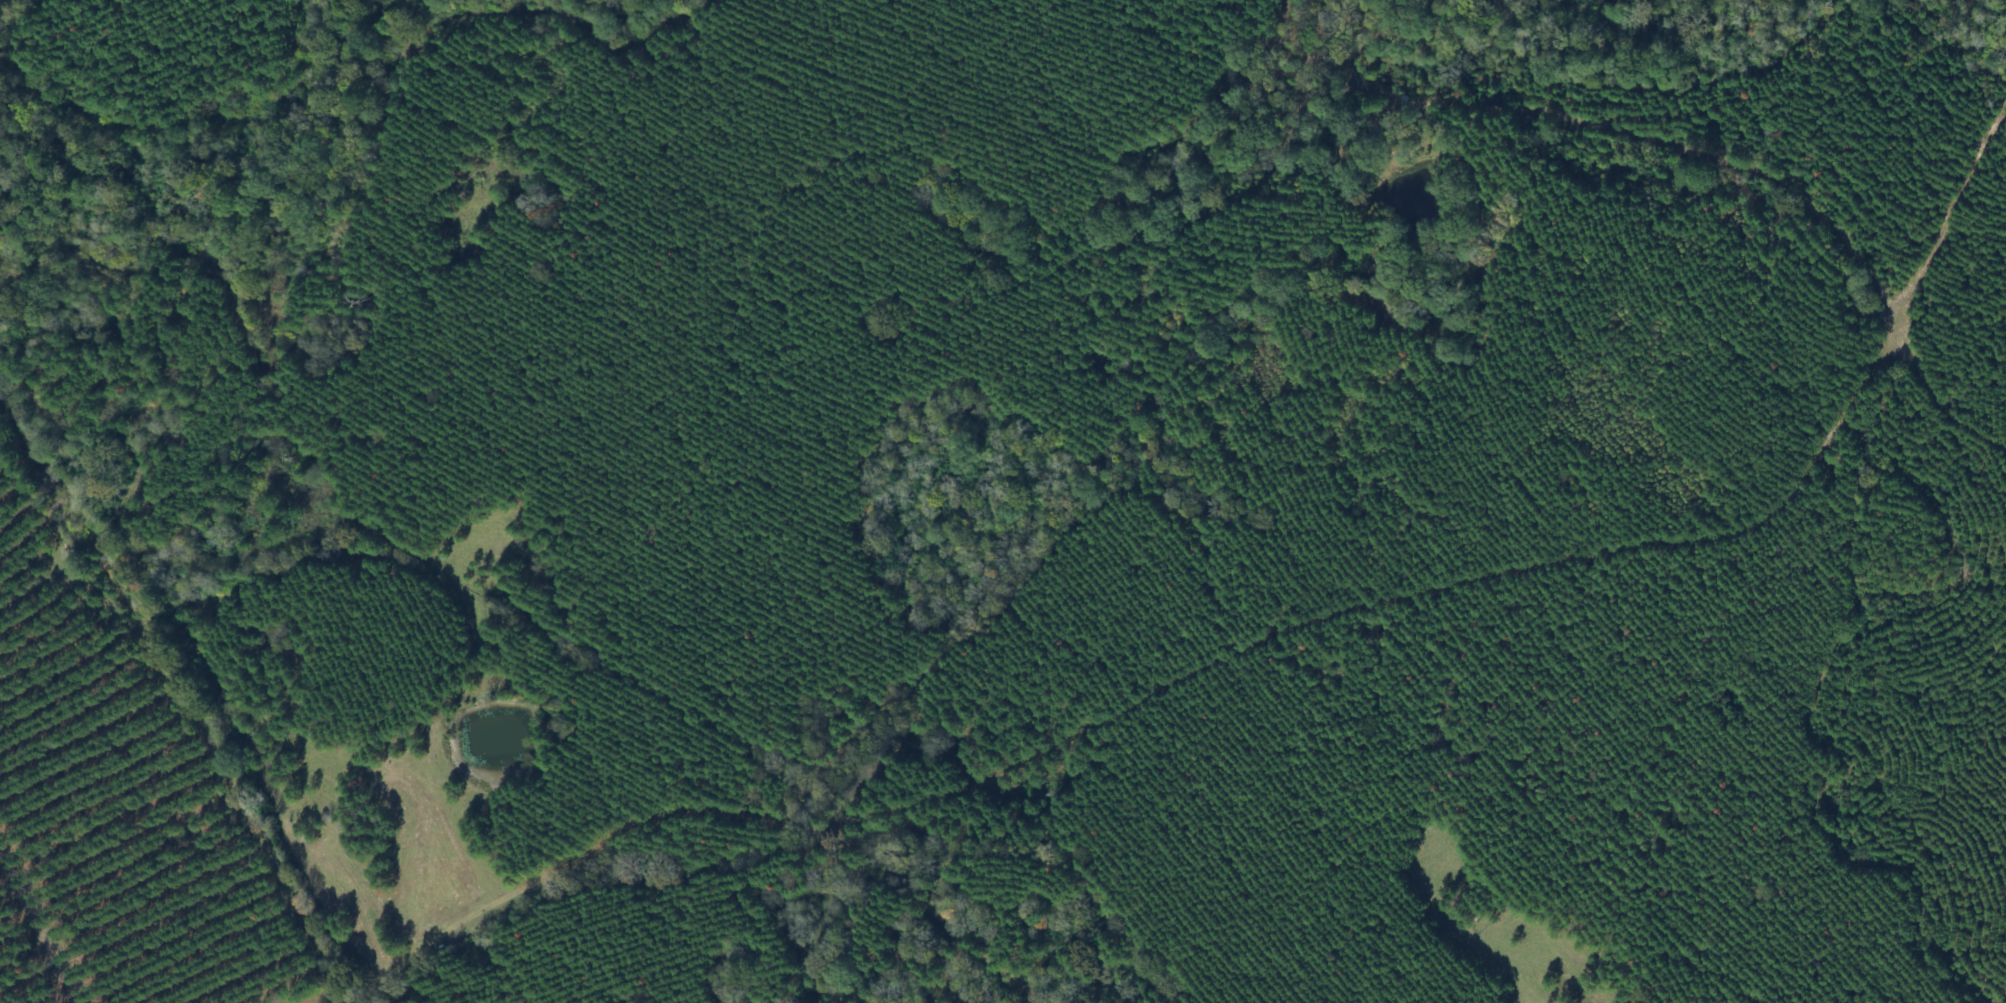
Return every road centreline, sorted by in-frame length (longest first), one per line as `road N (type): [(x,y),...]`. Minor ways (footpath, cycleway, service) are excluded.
road 1 (residential): [(603,864),(317,1002)]

